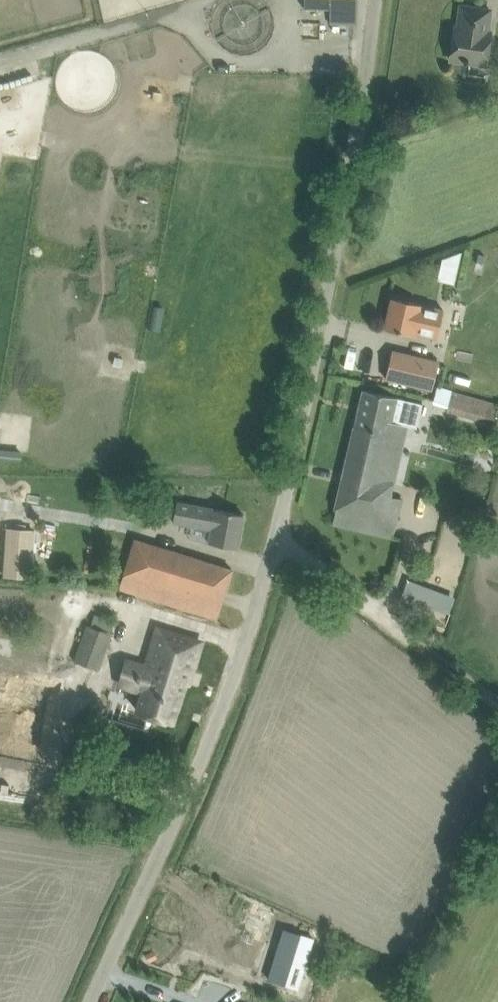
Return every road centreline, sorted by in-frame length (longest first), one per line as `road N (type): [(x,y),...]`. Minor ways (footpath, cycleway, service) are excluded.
road 1 (unclassified): [(92,1001),(248,632),(332,274),(376,0)]
road 2 (track): [(497,706),(276,533)]

